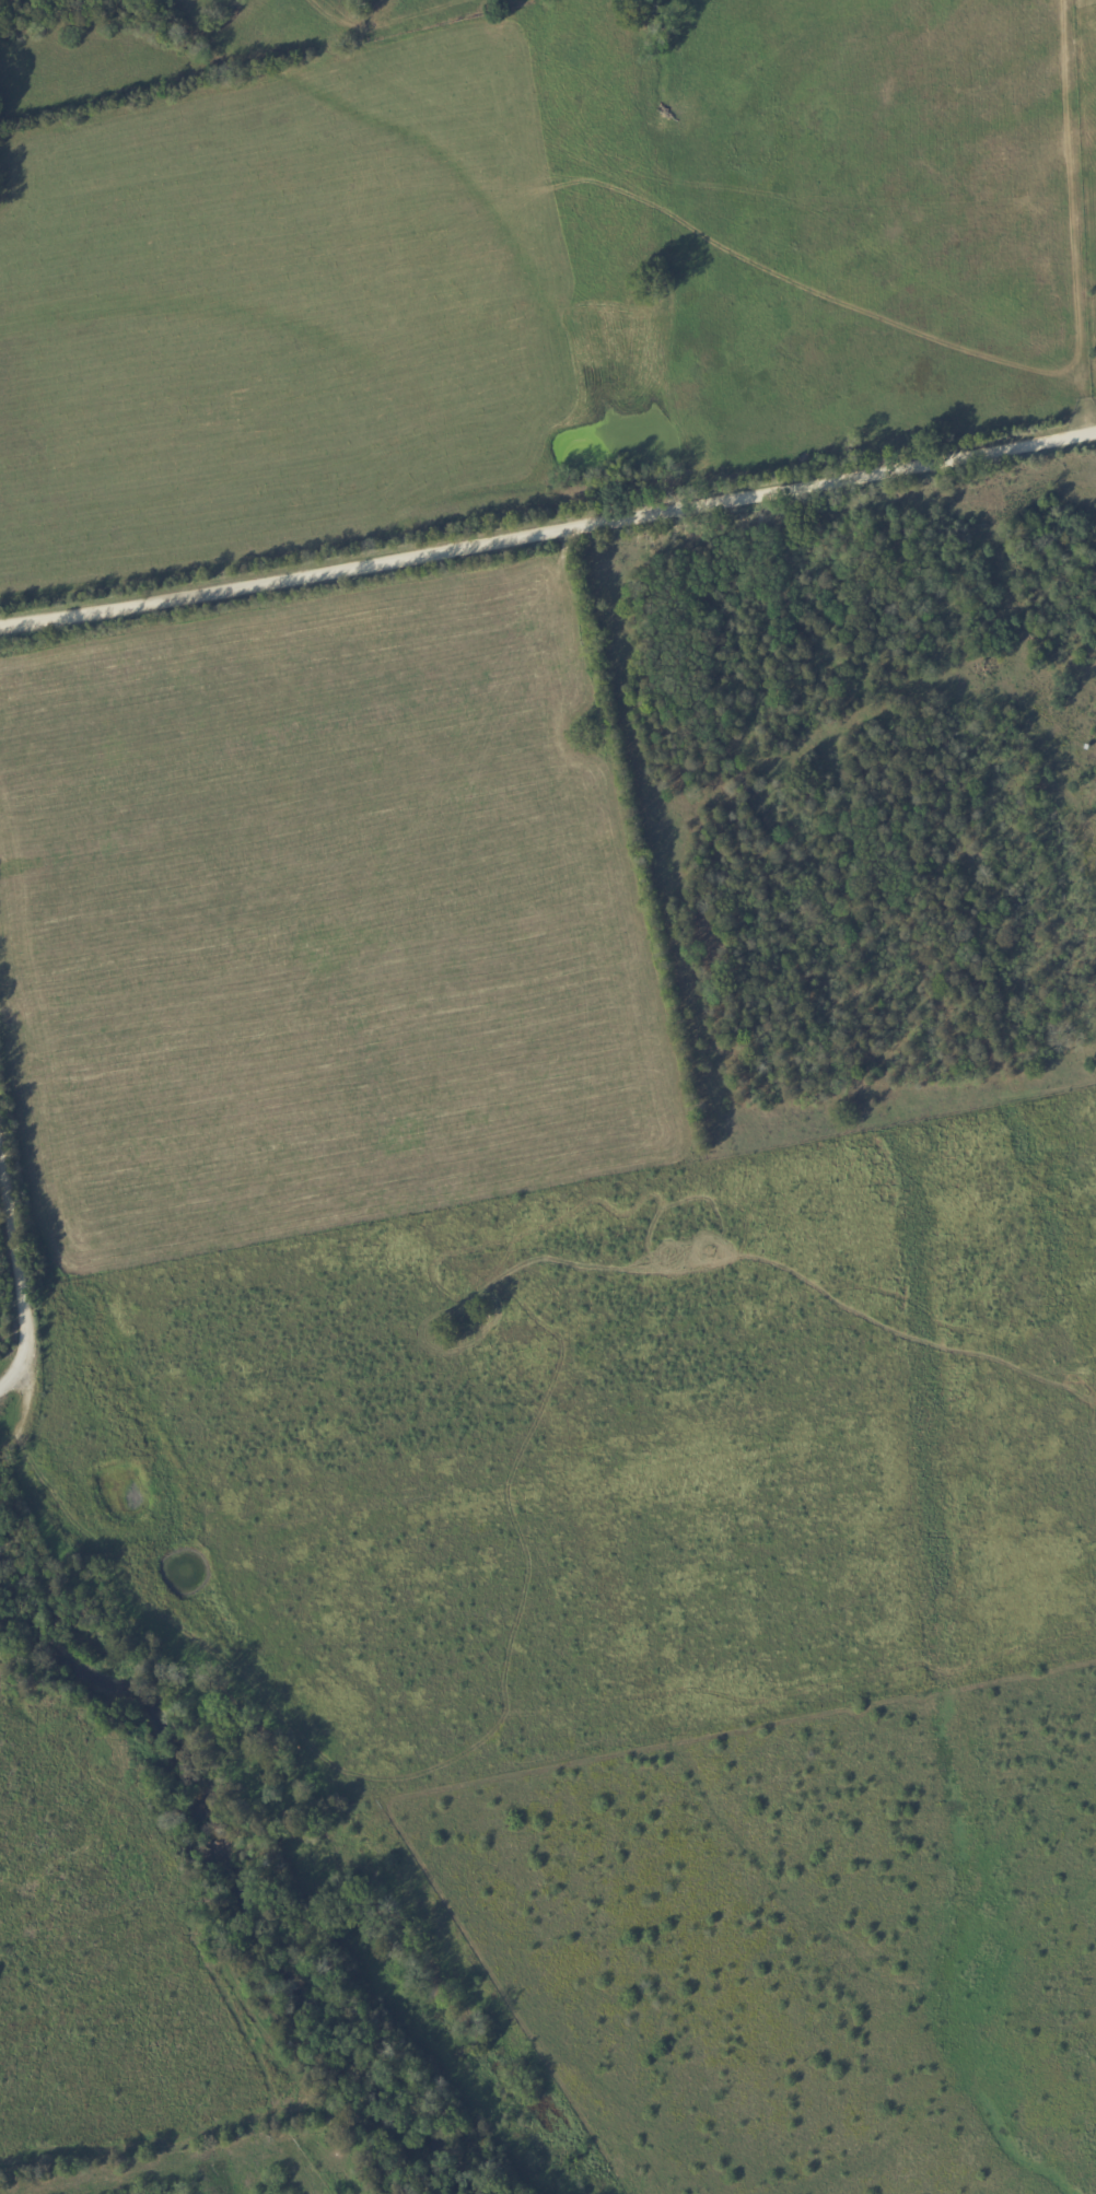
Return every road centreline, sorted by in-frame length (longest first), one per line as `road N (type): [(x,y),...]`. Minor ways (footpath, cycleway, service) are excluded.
road 1 (residential): [(0,626),(511,542),(1095,432)]
road 2 (residential): [(0,1381),(26,1351),(28,1326),(0,1158)]

